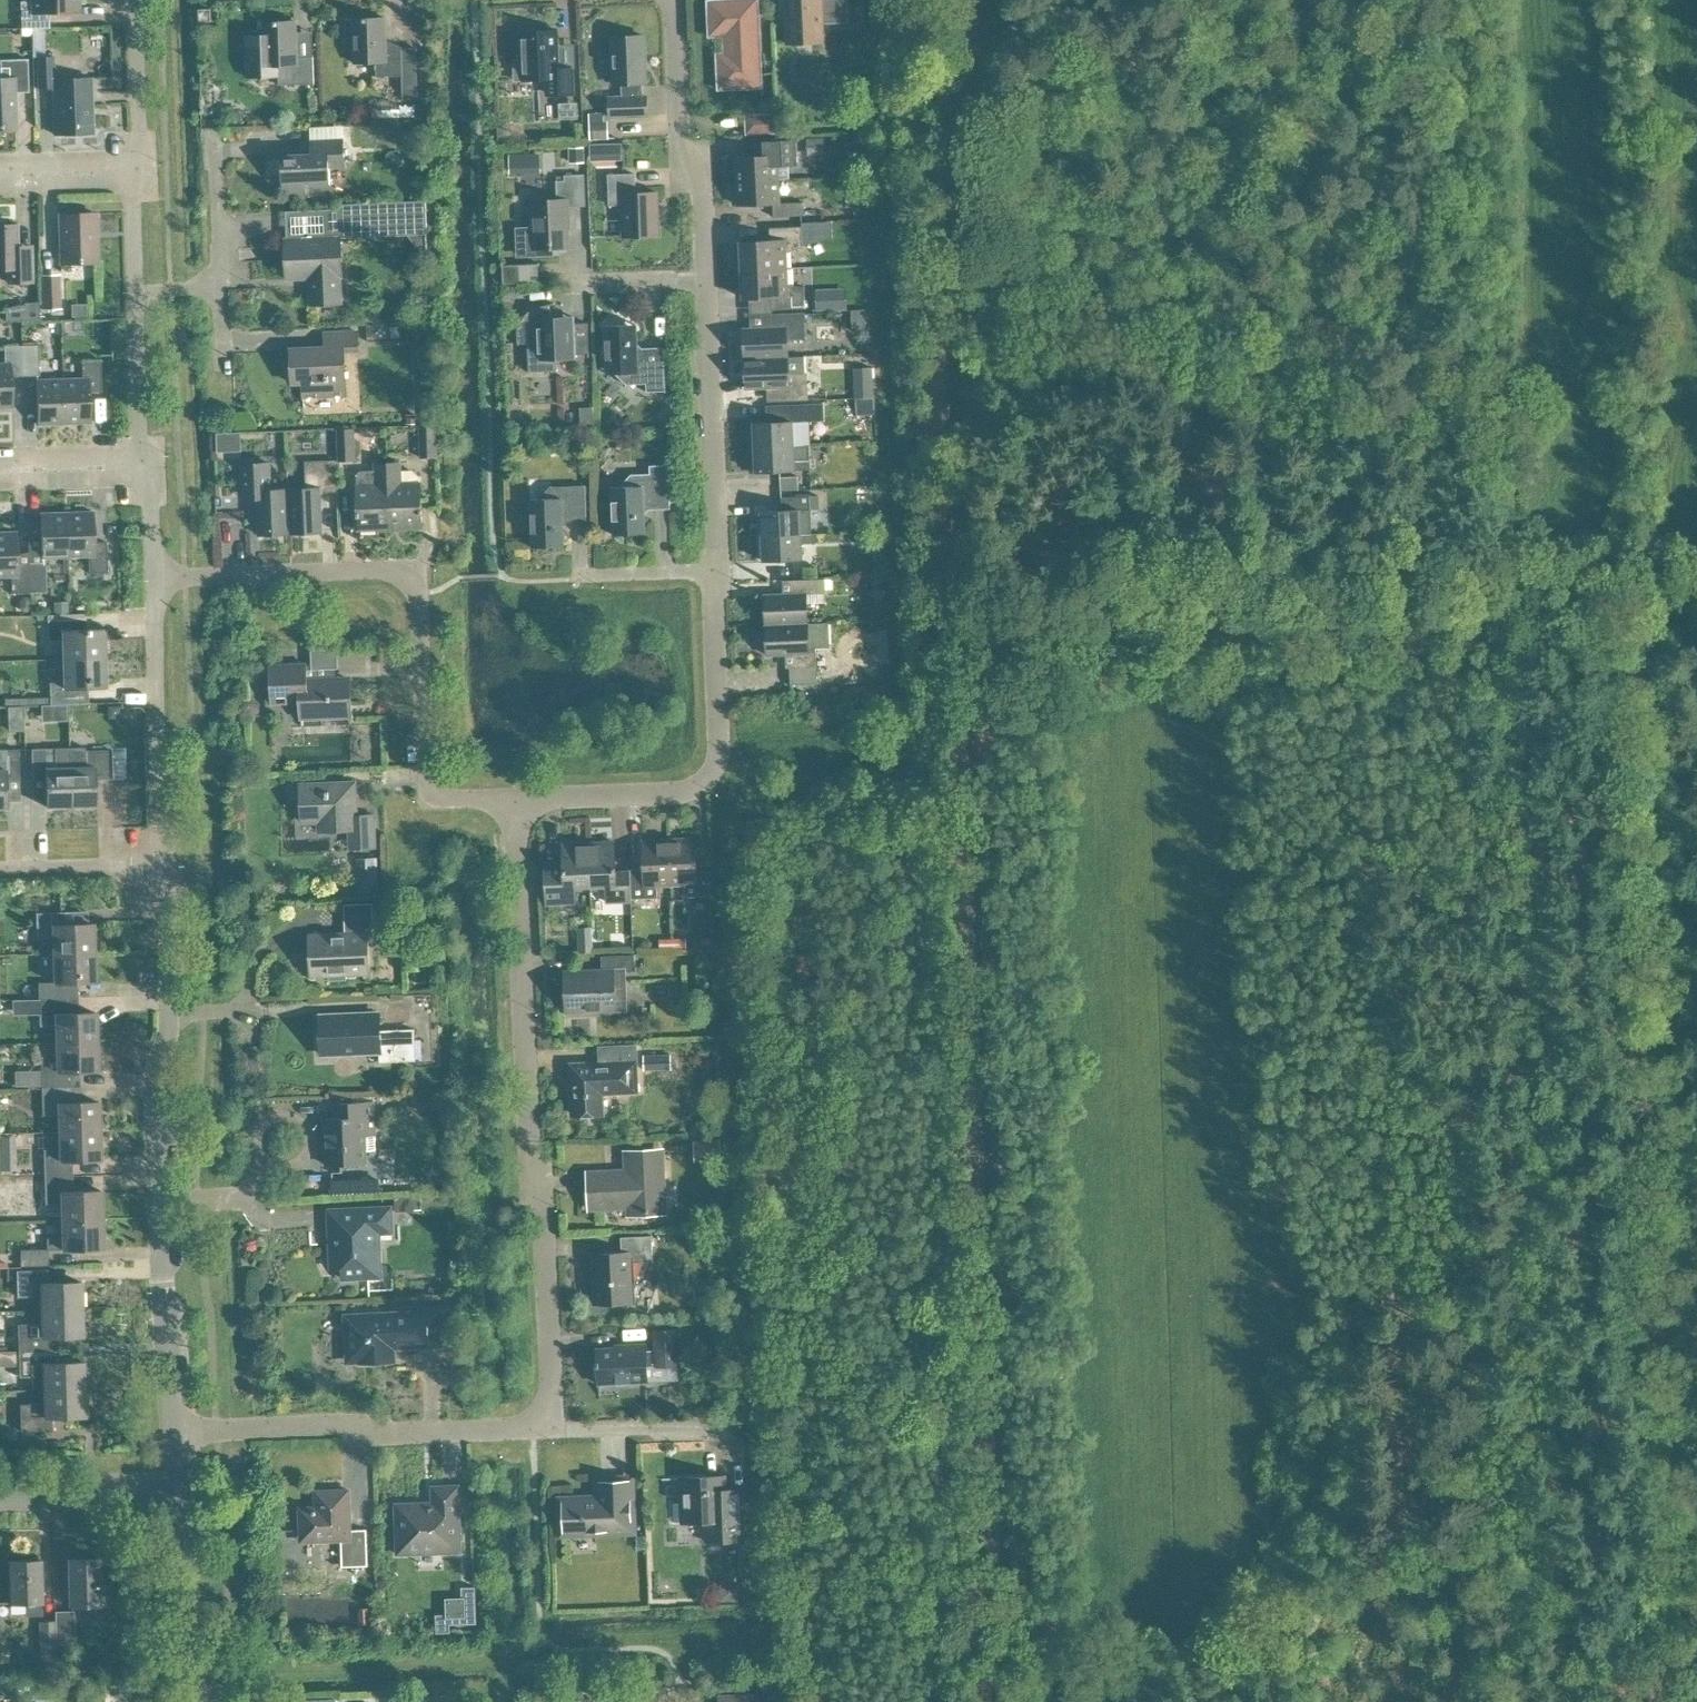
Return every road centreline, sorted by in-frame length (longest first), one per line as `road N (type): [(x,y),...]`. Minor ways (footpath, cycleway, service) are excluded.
road 1 (residential): [(542,1421),(551,1390),(543,1205),(529,1146),(515,798)]
road 2 (residential): [(515,798),(444,798),(427,786),(418,593),(403,572),(152,578)]
road 3 (residential): [(515,798),(672,794),(709,774),(719,745),(714,571)]
road 4 (residential): [(173,1429),(335,1425),(388,1434),(534,1429),(542,1421)]
road 5 (residential): [(714,571),(707,281)]
road 6 (residential): [(161,867),(152,578)]
road 7 (residential): [(707,281),(703,194),(680,140),(674,0)]
road 8 (residential): [(173,1429),(160,1199)]
road 9 (residential): [(196,1701),(180,1494)]
road 10 (residential): [(542,1421),(562,1430),(730,1425)]
road 11 (residential): [(160,1199),(157,1083),(168,1014)]
road 12 (unclassified): [(0,1500),(180,1494)]
road 13 (residential): [(136,177),(133,0)]
road 14 (residential): [(141,462),(134,293)]
road 15 (residential): [(0,870),(161,867)]
road 16 (residential): [(215,137),(222,288)]
road 17 (residential): [(168,1014),(161,867)]
road 18 (residential): [(707,281),(566,286)]
road 19 (residential): [(141,462),(0,467)]
road 20 (residential): [(578,575),(714,571)]
road 21 (residential): [(136,177),(4,177)]

